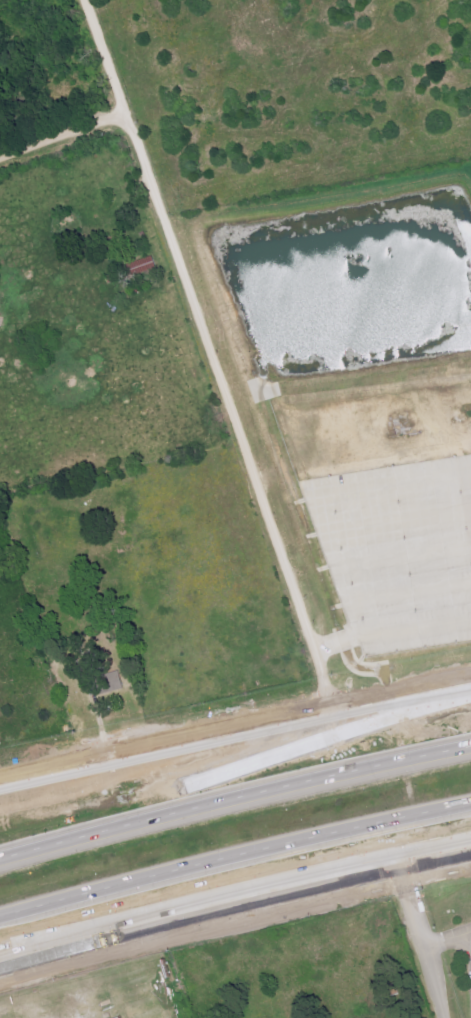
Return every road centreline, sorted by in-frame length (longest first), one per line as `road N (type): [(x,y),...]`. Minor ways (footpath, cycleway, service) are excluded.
road 1 (residential): [(332,709),(85,0)]
road 2 (motorway): [(470,686),(5,857)]
road 3 (motorway): [(470,746),(351,768),(0,858)]
road 4 (motorway): [(0,917),(291,841),(470,805)]
road 5 (secondary): [(470,681),(0,782)]
road 6 (secondary): [(0,971),(402,869)]
road 7 (motorway): [(0,947),(124,922),(198,919)]
road 8 (residential): [(402,869),(446,1017)]
road 9 (residential): [(123,117),(0,159)]

